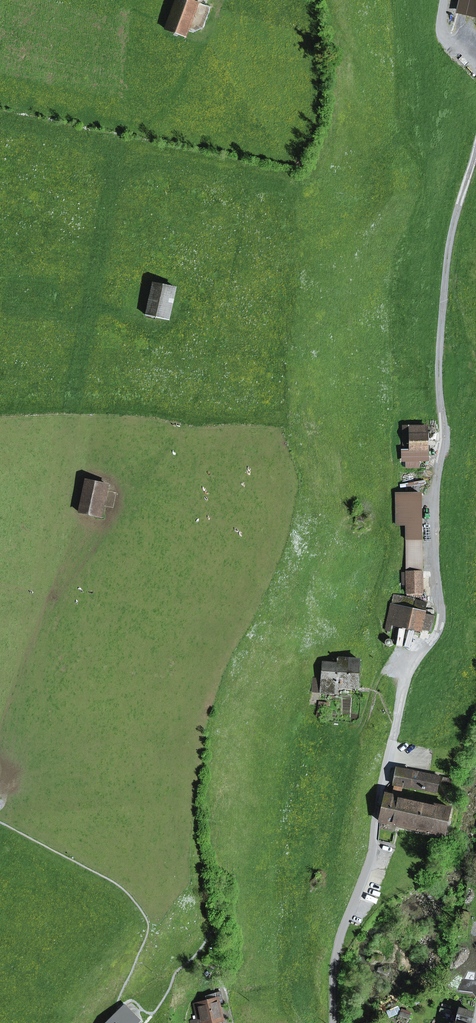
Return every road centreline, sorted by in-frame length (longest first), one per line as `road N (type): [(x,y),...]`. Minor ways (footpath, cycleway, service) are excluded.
road 1 (track): [(432,641),(440,626),(434,483),(444,427),(445,293),(475,147)]
road 2 (residential): [(333,1022),(335,959),(365,877),(409,670),(432,641)]

